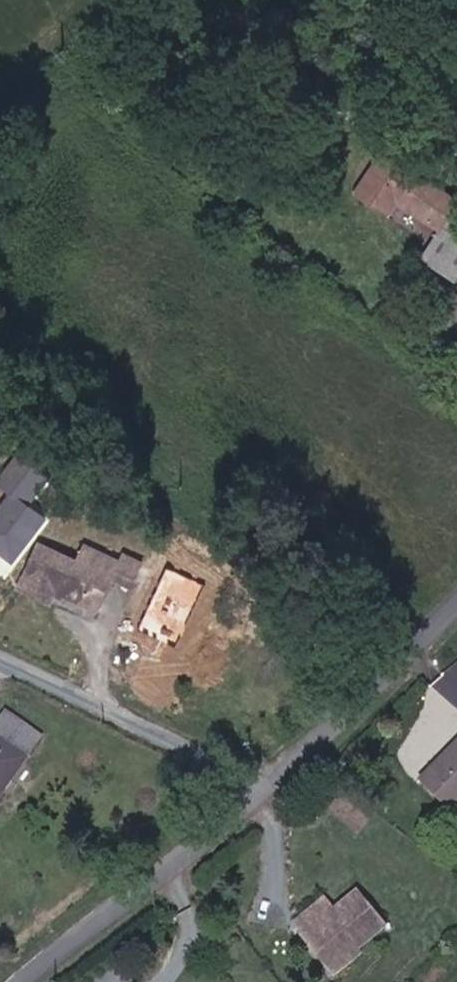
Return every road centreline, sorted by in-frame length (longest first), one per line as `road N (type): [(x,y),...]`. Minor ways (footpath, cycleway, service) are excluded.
road 1 (tertiary): [(268,786),(23,981)]
road 2 (unclassified): [(0,654),(268,786)]
road 3 (tertiary): [(456,609),(268,786)]

